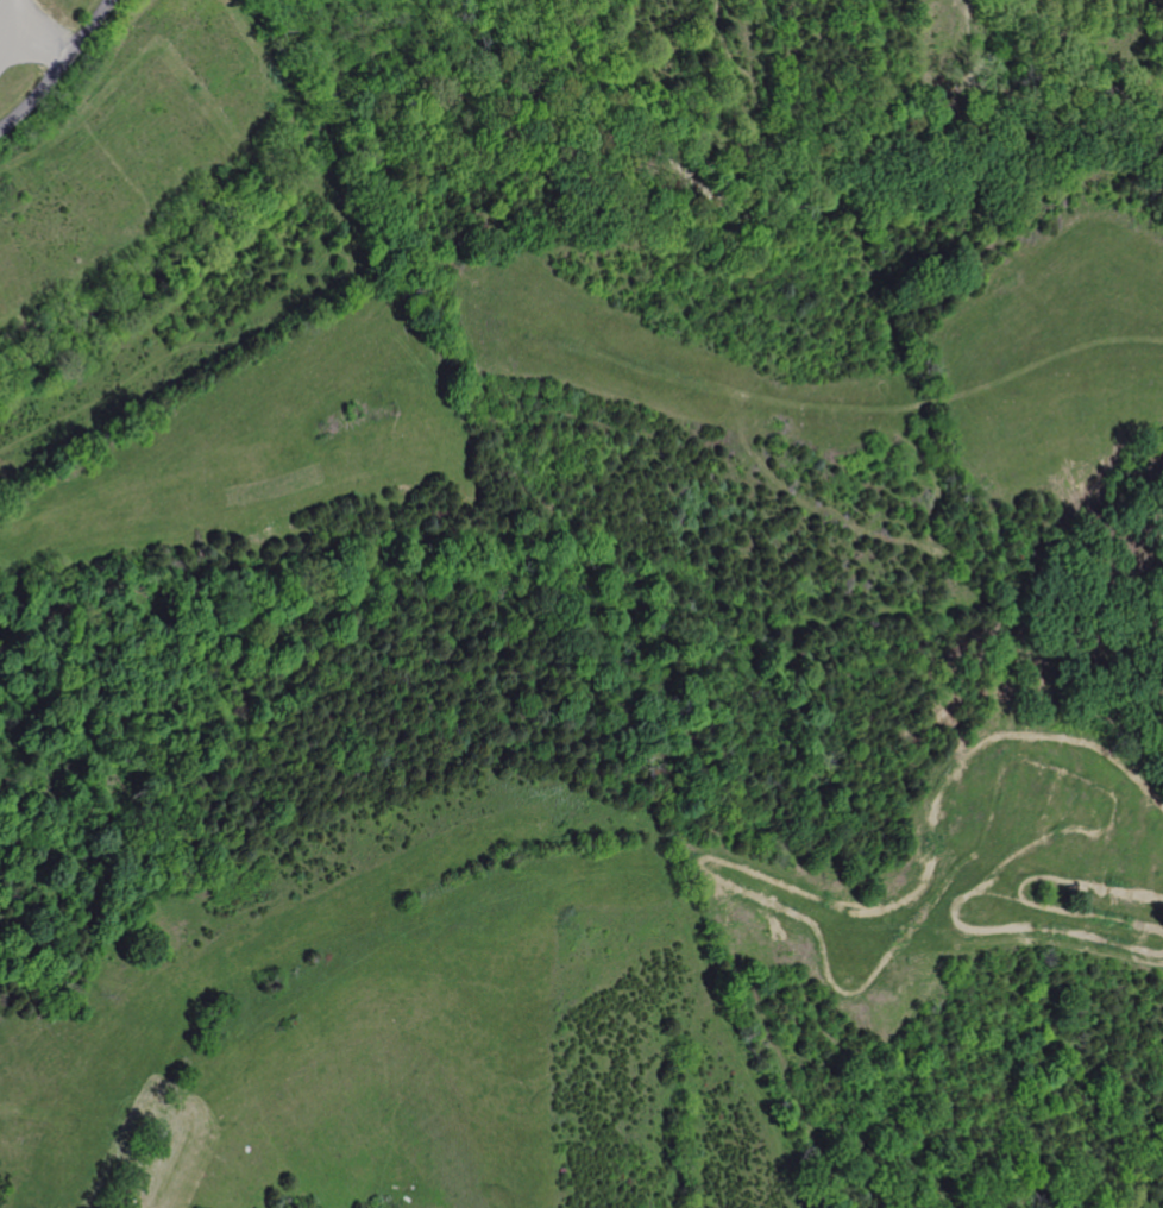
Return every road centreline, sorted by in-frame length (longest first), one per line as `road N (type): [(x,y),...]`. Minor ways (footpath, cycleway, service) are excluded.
road 1 (track): [(1162,957),(1032,927),(972,935),(958,929),(954,912),(966,895),(1024,842),(1096,832),(1112,822),(1102,785),(1019,763),(1001,768),(977,839),(861,990),(844,994),(835,986),(791,905),(717,876)]
road 2 (track): [(1162,901),(1041,880),(1025,881),(1016,893),(1162,938)]
road 3 (residential): [(0,127),(42,89),(109,0)]

